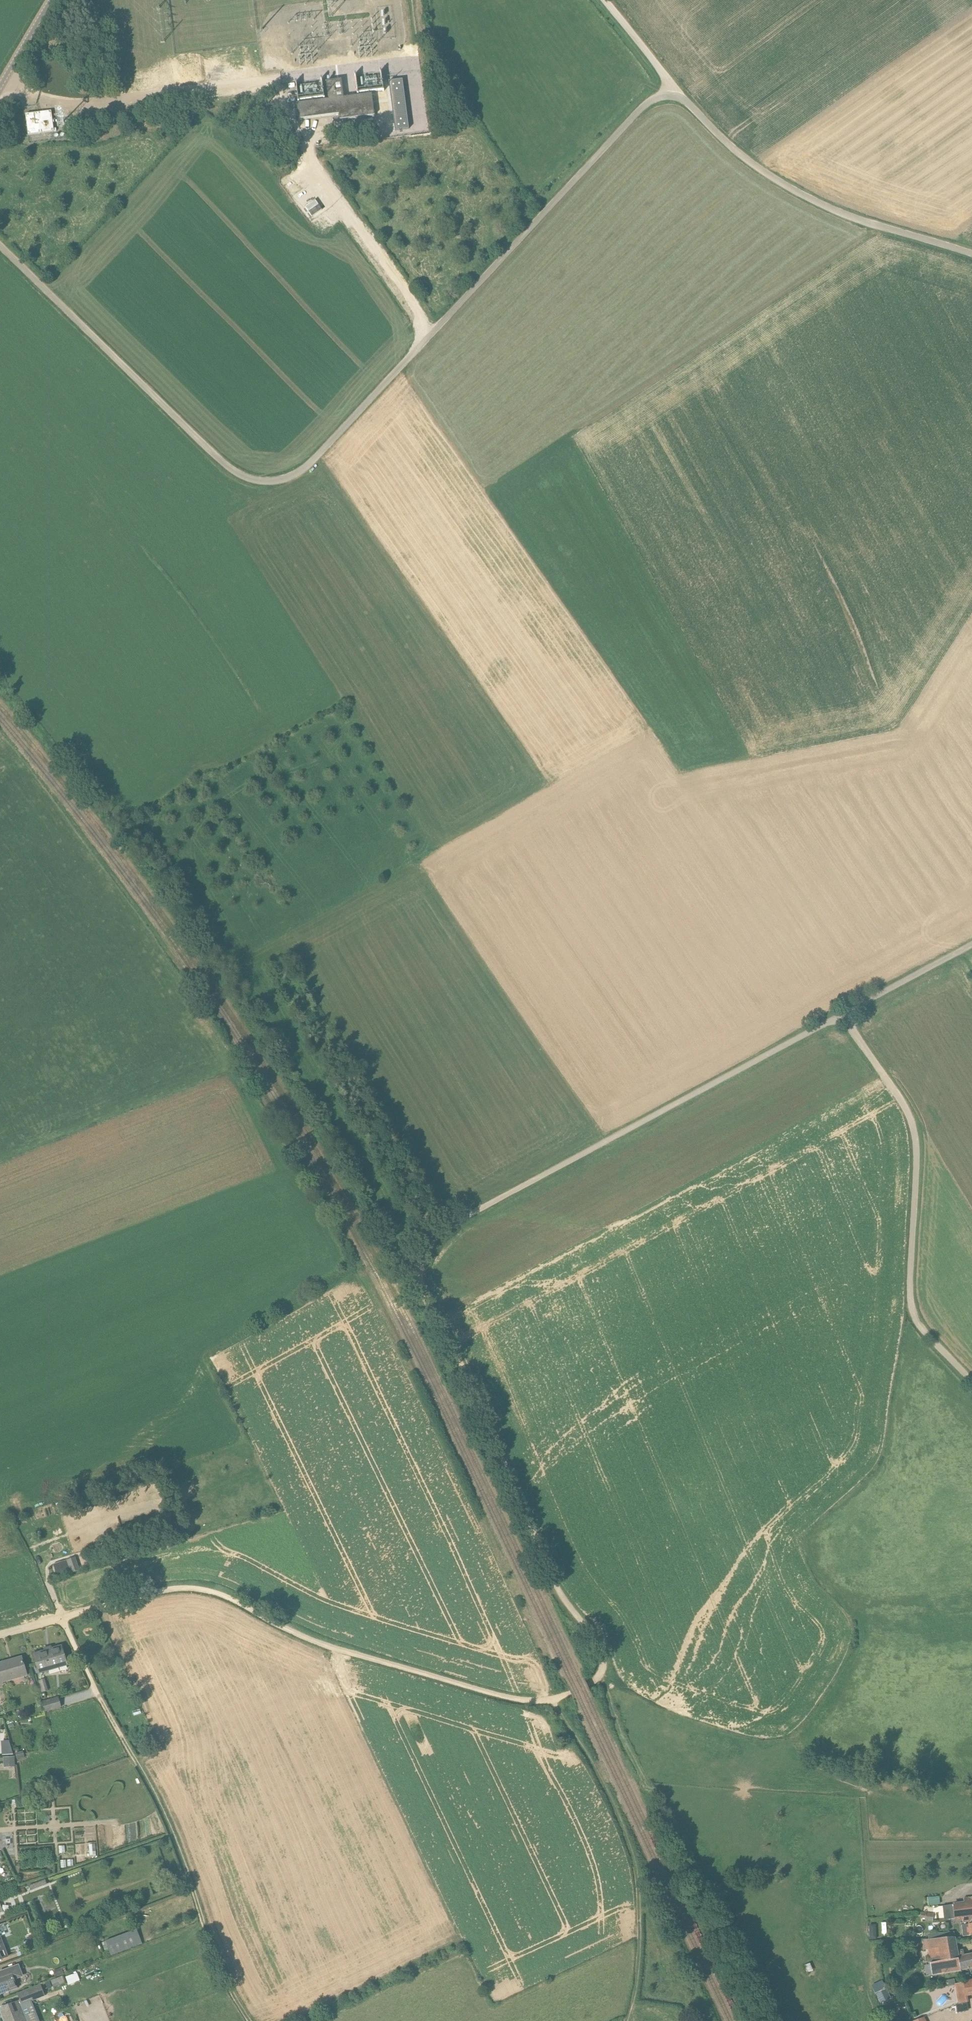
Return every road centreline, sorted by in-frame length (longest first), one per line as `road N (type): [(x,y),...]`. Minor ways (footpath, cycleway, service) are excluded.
road 1 (unclassified): [(971,253),(796,192),(742,156),(674,90),(641,109),(308,465),(263,481),(222,463),(0,245)]
road 2 (unclassified): [(421,1262),(422,1291),(473,1387),(551,1576),(600,1646),(596,1678),(553,1699),(507,1697),(329,1647),(238,1602),(190,1588),(0,1635)]
road 3 (unclassified): [(421,1262),(452,1224),(844,1013)]
road 4 (track): [(250,2020),(211,1946),(166,1819),(61,1617)]
road 5 (unclassified): [(971,1381),(913,1313),(913,1126),(844,1013)]
road 6 (track): [(553,1699),(602,1783),(635,1870),(638,1961),(626,2020)]
road 7 (unclassified): [(844,1013),(971,944)]
road 8 (track): [(599,1675),(648,1790),(664,1792)]

